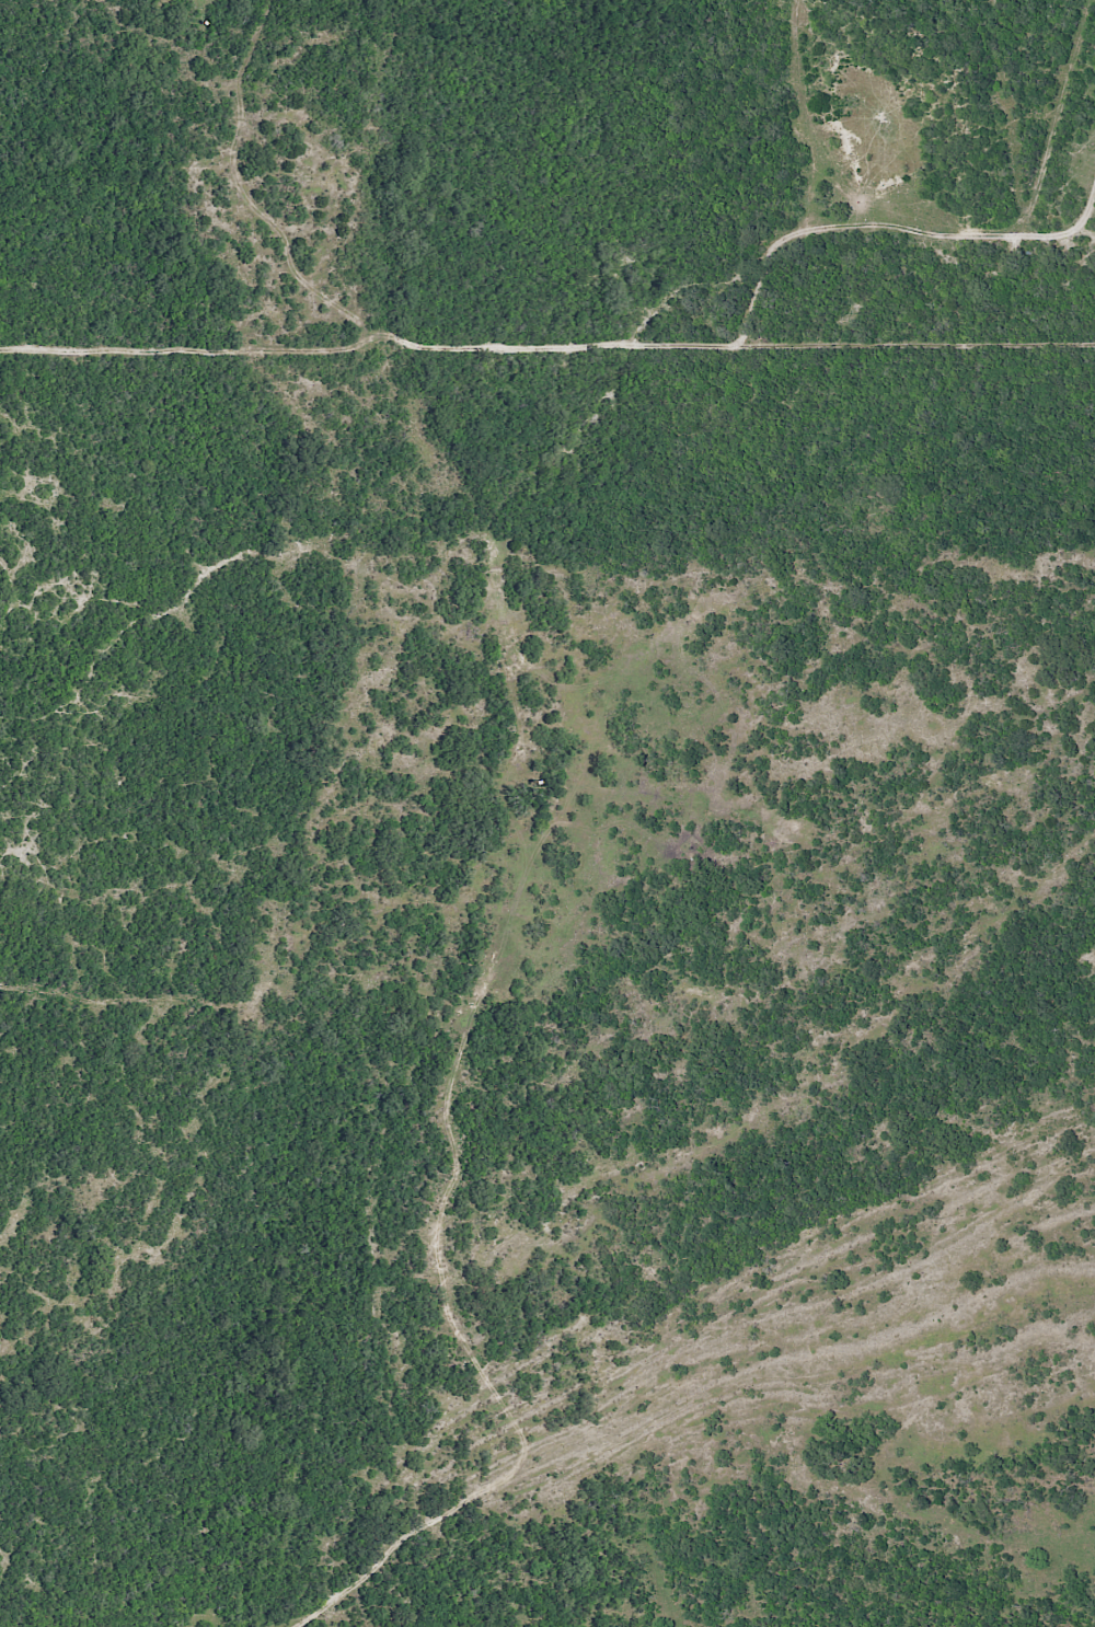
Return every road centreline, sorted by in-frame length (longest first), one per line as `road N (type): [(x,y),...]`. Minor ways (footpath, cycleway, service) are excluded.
road 1 (track): [(1094,1359),(934,1403),(752,1424),(323,1626)]

